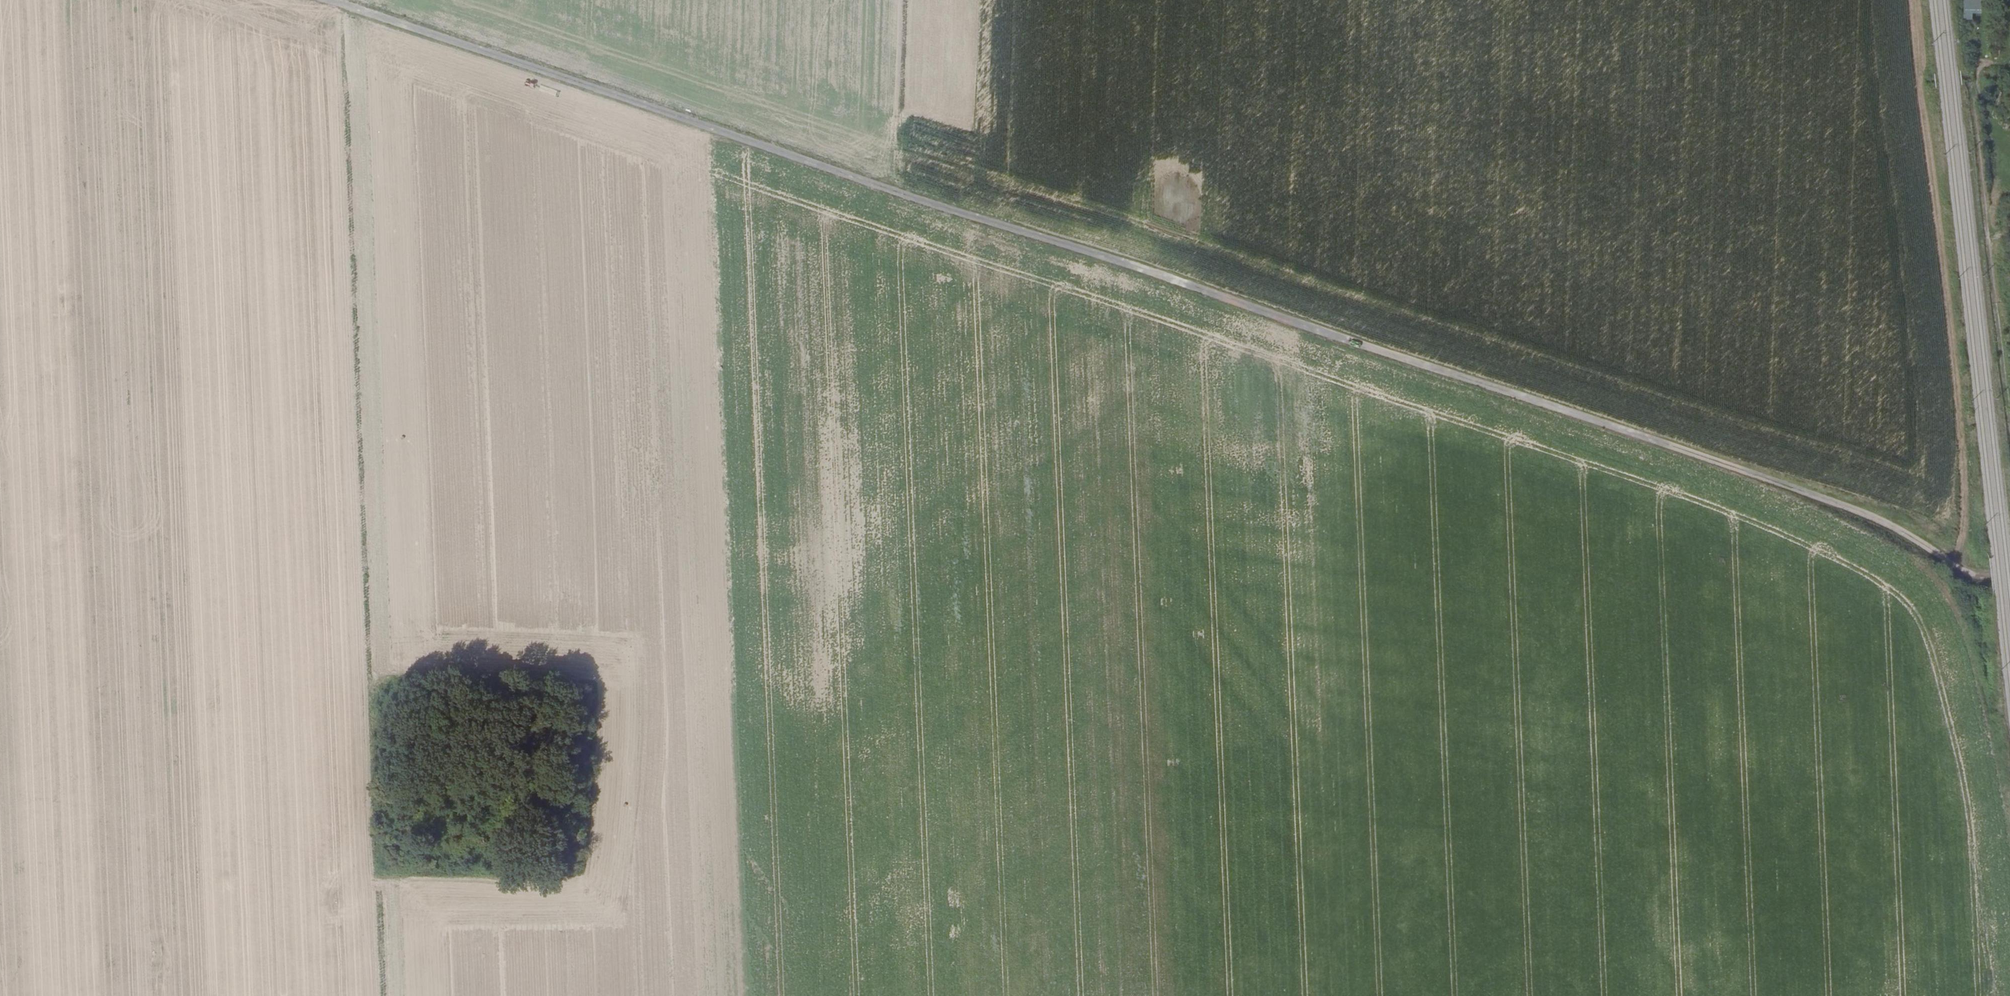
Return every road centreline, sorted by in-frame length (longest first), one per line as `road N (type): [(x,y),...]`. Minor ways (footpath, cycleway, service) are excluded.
road 1 (track): [(2009,574),(1966,572),(1852,508),(328,0)]
road 2 (track): [(1966,572),(1970,492),(1917,0)]
road 3 (track): [(2009,419),(1977,94)]

